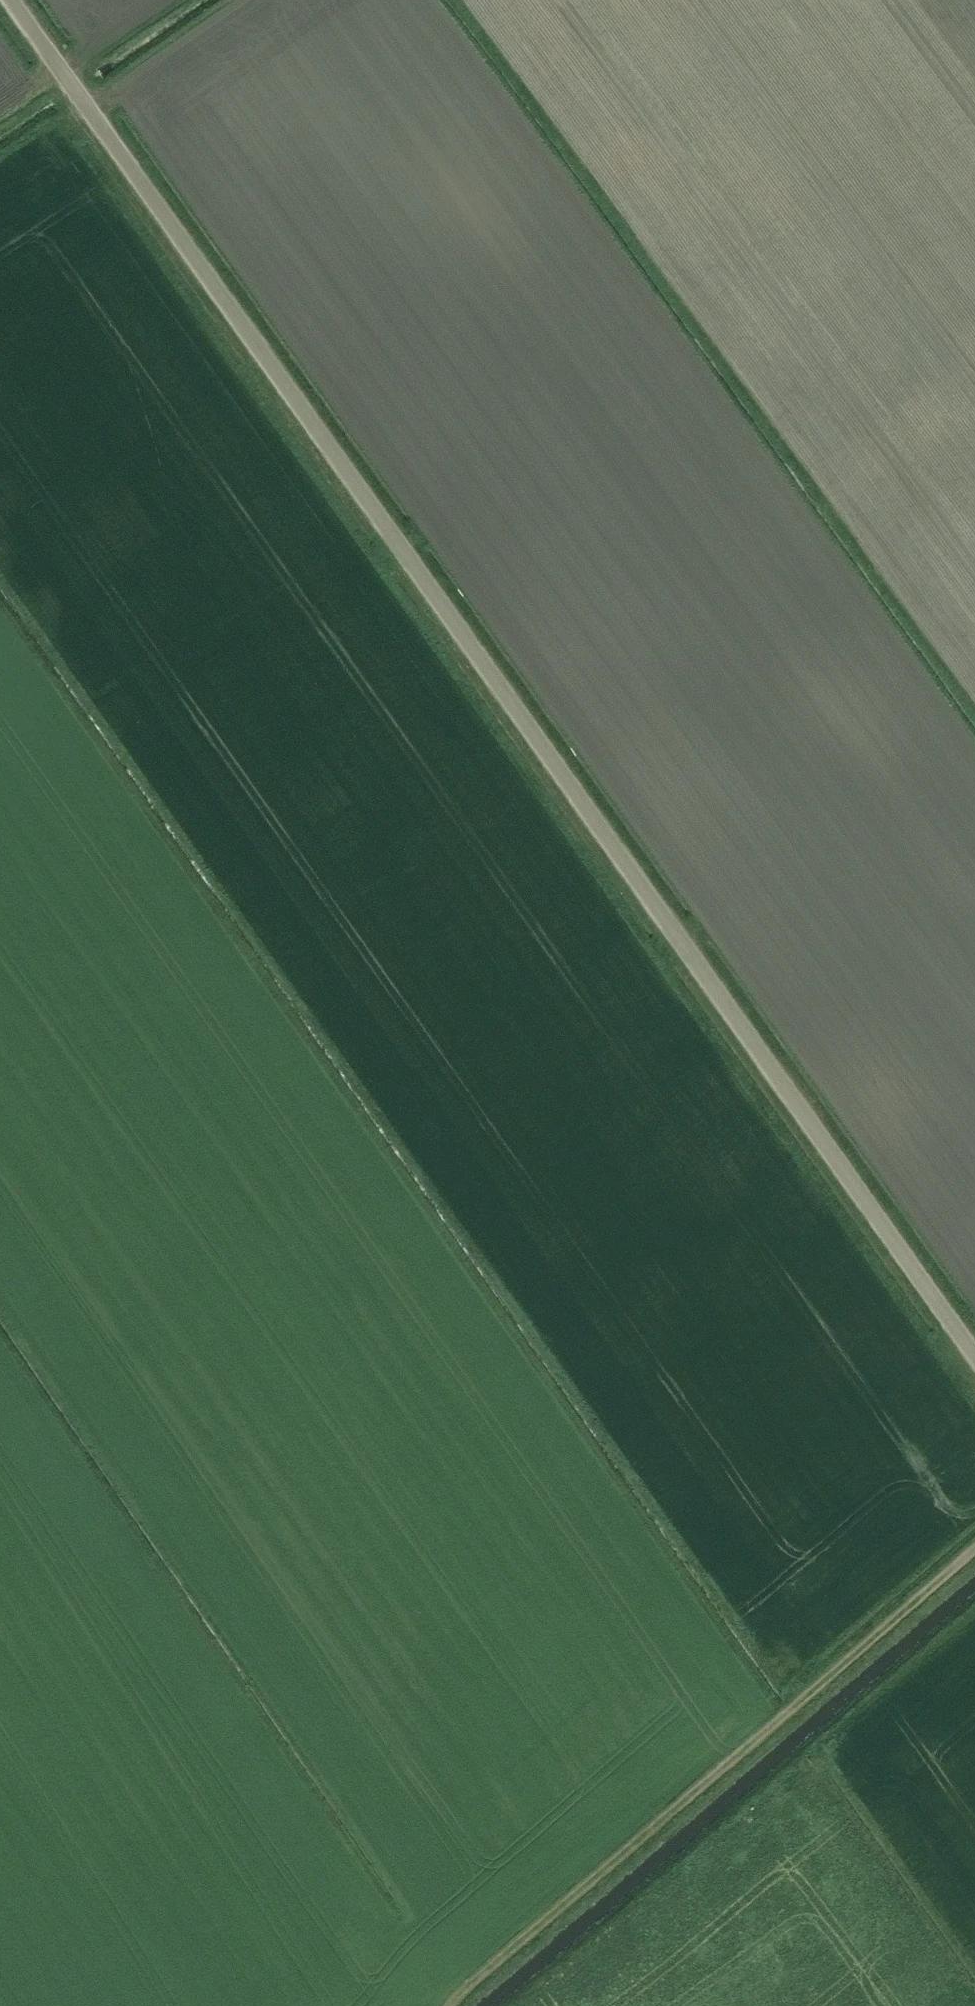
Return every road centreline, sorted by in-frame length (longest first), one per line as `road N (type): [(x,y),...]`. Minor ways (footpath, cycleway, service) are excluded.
road 1 (unclassified): [(974,1355),(8,0)]
road 2 (track): [(974,1548),(451,2005)]

